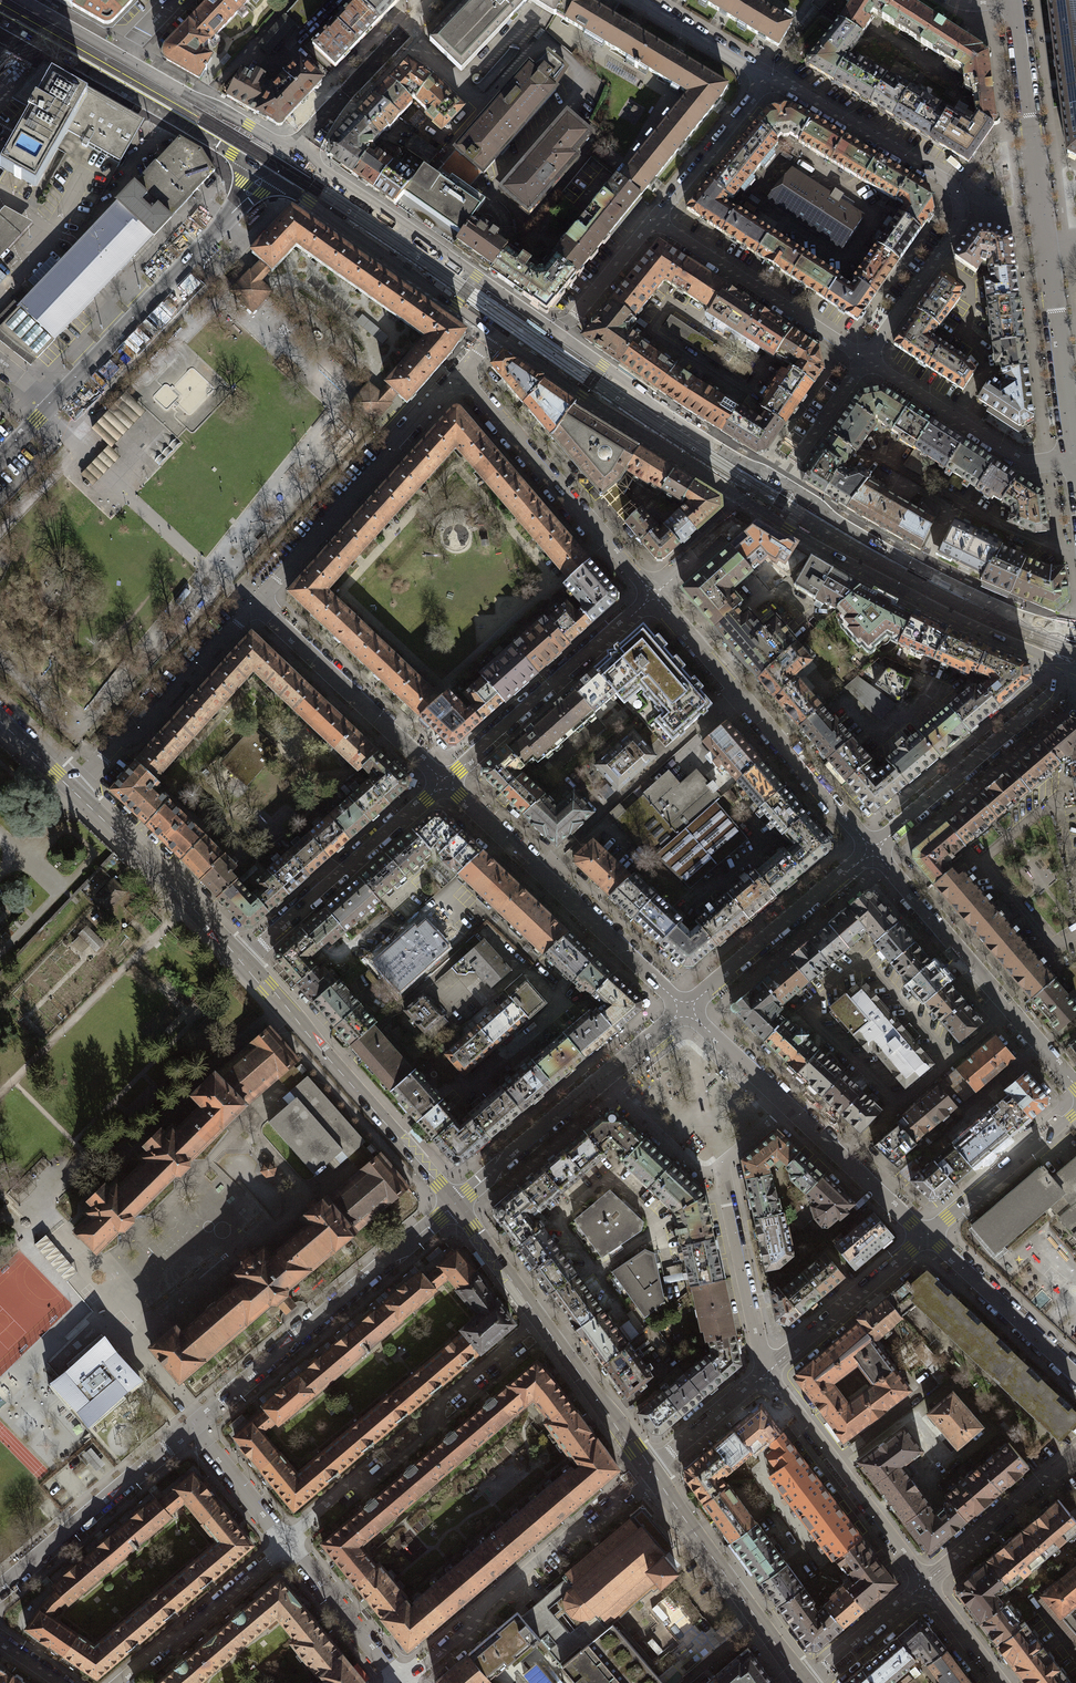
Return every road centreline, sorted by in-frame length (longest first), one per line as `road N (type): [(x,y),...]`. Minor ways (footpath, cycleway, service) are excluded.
road 1 (residential): [(769,78),(942,177),(959,200),(953,234),(865,359)]
road 2 (tertiary): [(745,502),(1059,665)]
road 3 (residential): [(285,1545),(351,1484),(374,1479),(430,1432),(440,1403),(539,1319)]
road 4 (tertiary): [(1075,631),(1040,623),(921,570),(771,476)]
road 5 (residential): [(400,1682),(652,1472)]
road 6 (tertiary): [(242,960),(454,1203)]
road 7 (residential): [(267,174),(51,404)]
road 8 (tertiary): [(552,329),(291,152)]
road 9 (residential): [(871,852),(1075,1089)]
road 10 (residential): [(253,603),(460,373)]
road 11 (tertiary): [(492,332),(745,502)]
road 12 (residential): [(454,1203),(223,1401)]
road 13 (residential): [(460,373),(653,596)]
road 14 (residential): [(653,596),(444,781)]
road 15 (tertiary): [(267,174),(492,332)]
road 16 (residential): [(444,781),(242,960)]
road 17 (residential): [(1059,665),(1046,699),(871,852)]
road 18 (residential): [(540,871),(737,692)]
road 19 (tertiary): [(39,40),(267,174)]
road 20 (tertiary): [(771,476),(676,421),(552,329)]
road 21 (residential): [(765,1376),(925,1584)]
road 22 (residential): [(444,781),(253,603)]
road 23 (residential): [(76,794),(253,603)]
road 24 (tertiary): [(652,1472),(804,1682)]
road 25 (residential): [(1048,257),(1013,1)]
road 26 (residential): [(865,359),(653,221)]
road 27 (residential): [(871,852),(687,1007)]
road 28 (residential): [(1075,459),(1015,459),(865,359)]
road 29 (tertiary): [(76,794),(242,960)]
road 30 (residential): [(166,1448),(0,1590)]
road 31 (residential): [(765,1376),(720,1164)]
road 32 (residential): [(928,1236),(765,1376)]
road 33 (residential): [(737,692),(871,852)]
road 34 (residential): [(433,0),(291,152)]
road 35 (residential): [(1075,459),(1048,257)]
road 36 (residential): [(1075,1377),(928,1236)]
road 37 (residential): [(687,1007),(540,871)]
road 38 (residential): [(925,1584),(1075,1456)]
road 39 (tertiary): [(291,152),(121,57)]
road 40 (residential): [(1075,1111),(928,1236)]
road 41 (residential): [(601,1080),(454,1203)]
road 42 (residential): [(928,1236),(789,1105)]
road 43 (tertiary): [(539,1319),(652,1472)]
road 44 (residential): [(122,1682),(267,1560)]
road 45 (residential): [(769,78),(653,221)]
road 46 (residential): [(285,1545),(400,1682)]
road 47 (residential): [(601,1080),(698,1170),(720,1164)]
road 48 (residential): [(805,1682),(925,1584)]
road 49 (residential): [(865,359),(796,460),(771,476)]
road 50 (residential): [(191,1428),(285,1545)]
road 51 (residential): [(653,221),(575,315),(552,329)]
road 52 (residential): [(642,0),(769,78)]
road 53 (residential): [(765,1376),(652,1472)]
road 54 (tertiary): [(454,1203),(539,1319)]
road 55 (residential): [(789,1105),(687,1007)]
road 56 (residential): [(745,502),(727,530),(653,596)]
road 57 (residential): [(540,871),(444,781)]
road 58 (residential): [(653,596),(737,692)]
road 59 (residential): [(925,1584),(1000,1682)]

